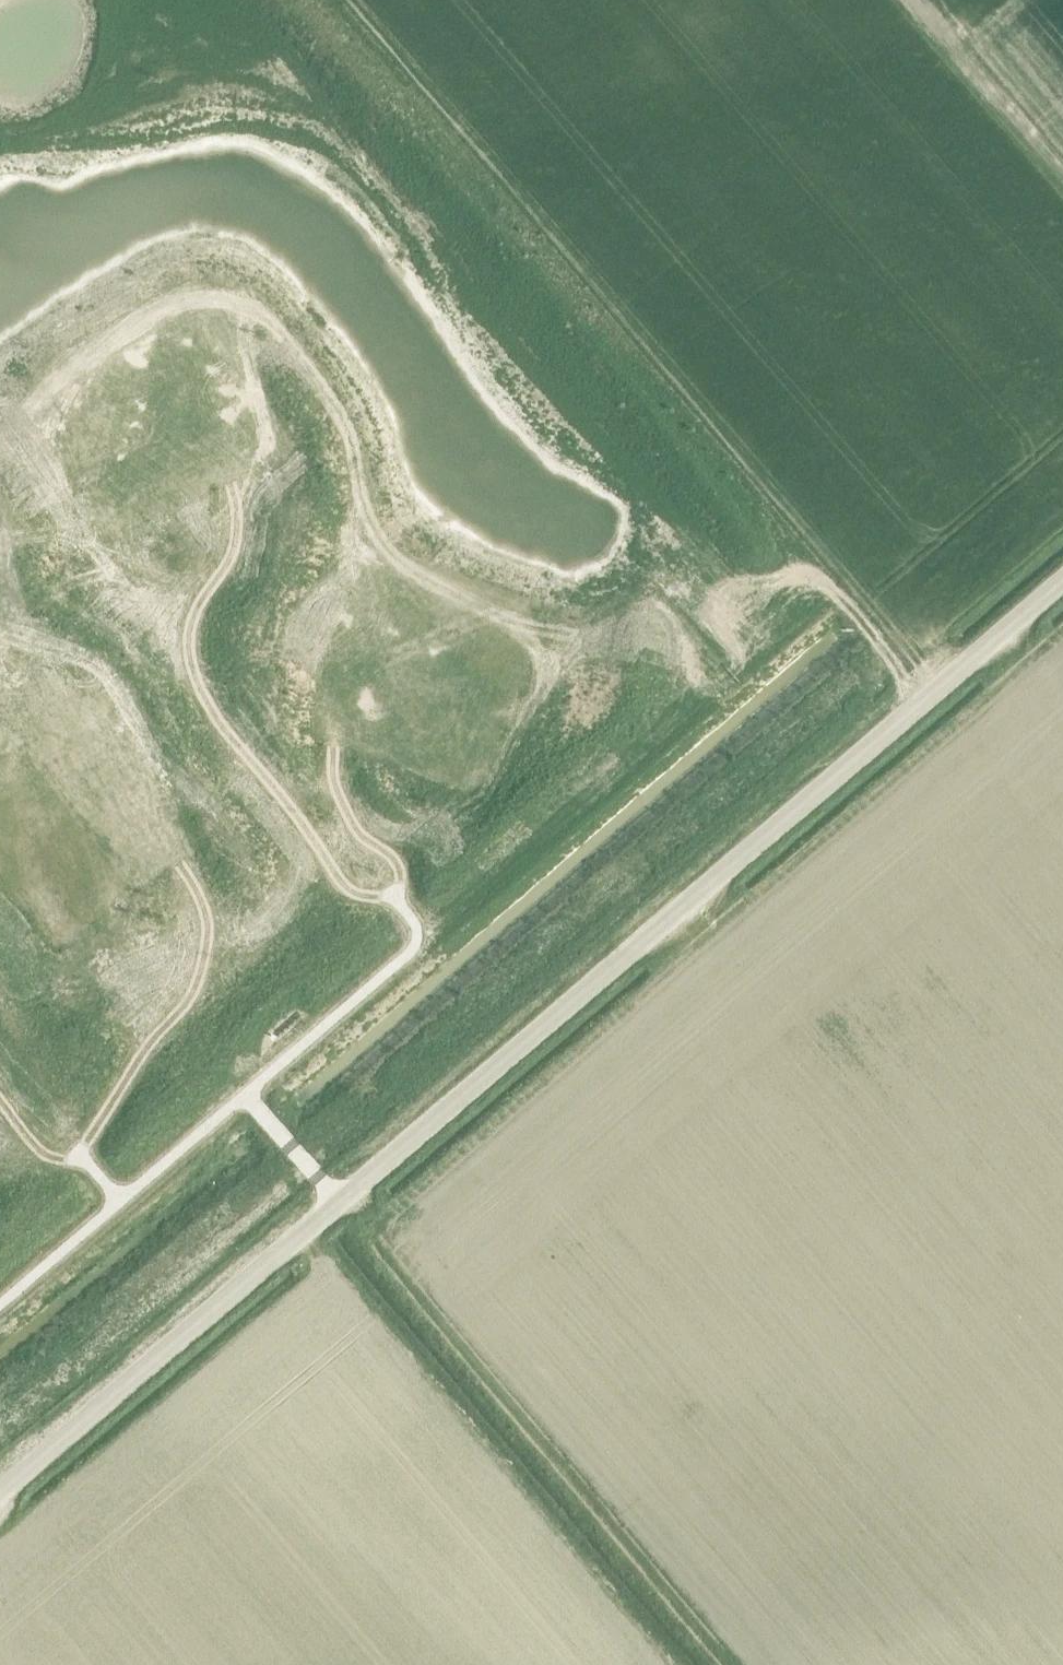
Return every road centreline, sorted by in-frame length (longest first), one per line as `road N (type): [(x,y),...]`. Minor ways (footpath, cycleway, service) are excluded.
road 1 (unclassified): [(0,1496),(1062,585)]

